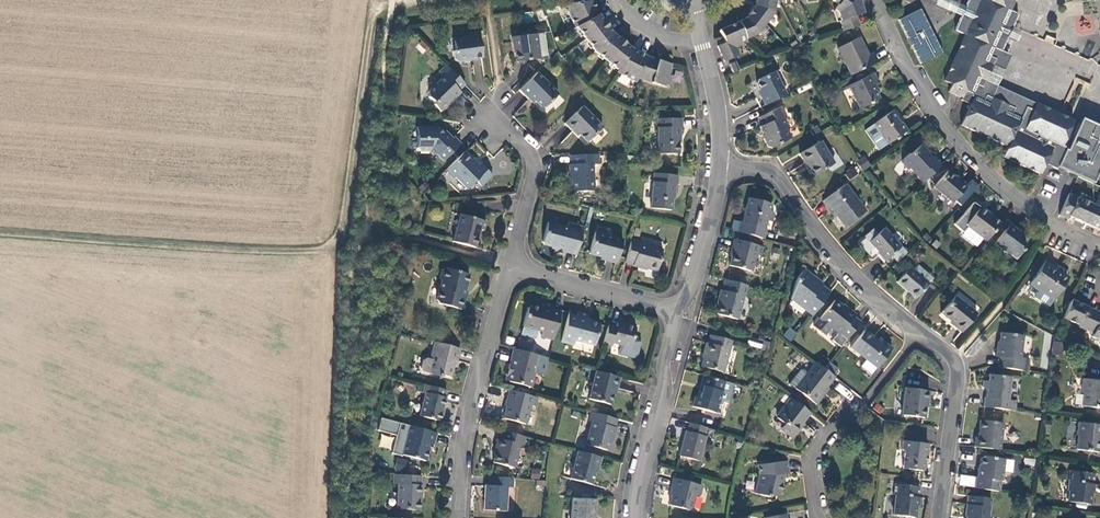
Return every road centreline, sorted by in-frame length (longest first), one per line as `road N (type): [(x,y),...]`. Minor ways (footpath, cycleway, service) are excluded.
road 1 (track): [(392,2),(375,20),(340,242),(321,250),(0,235)]
road 2 (residential): [(879,0),(923,90),(998,187),(1099,250)]
road 3 (residential): [(921,331),(847,268),(779,179),(718,162)]
road 4 (residential): [(512,257),(470,423),(458,517)]
road 5 (residential): [(821,517),(811,465),(921,331)]
road 6 (residential): [(681,313),(635,486),(634,517)]
road 7 (residential): [(937,517),(957,380),(953,361),(921,331)]
road 8 (residential): [(681,313),(512,257)]
road 9 (residential): [(512,257),(539,160),(488,113)]
road 10 (residential): [(691,1),(712,77),(718,162)]
road 11 (residential): [(718,162),(681,313)]

